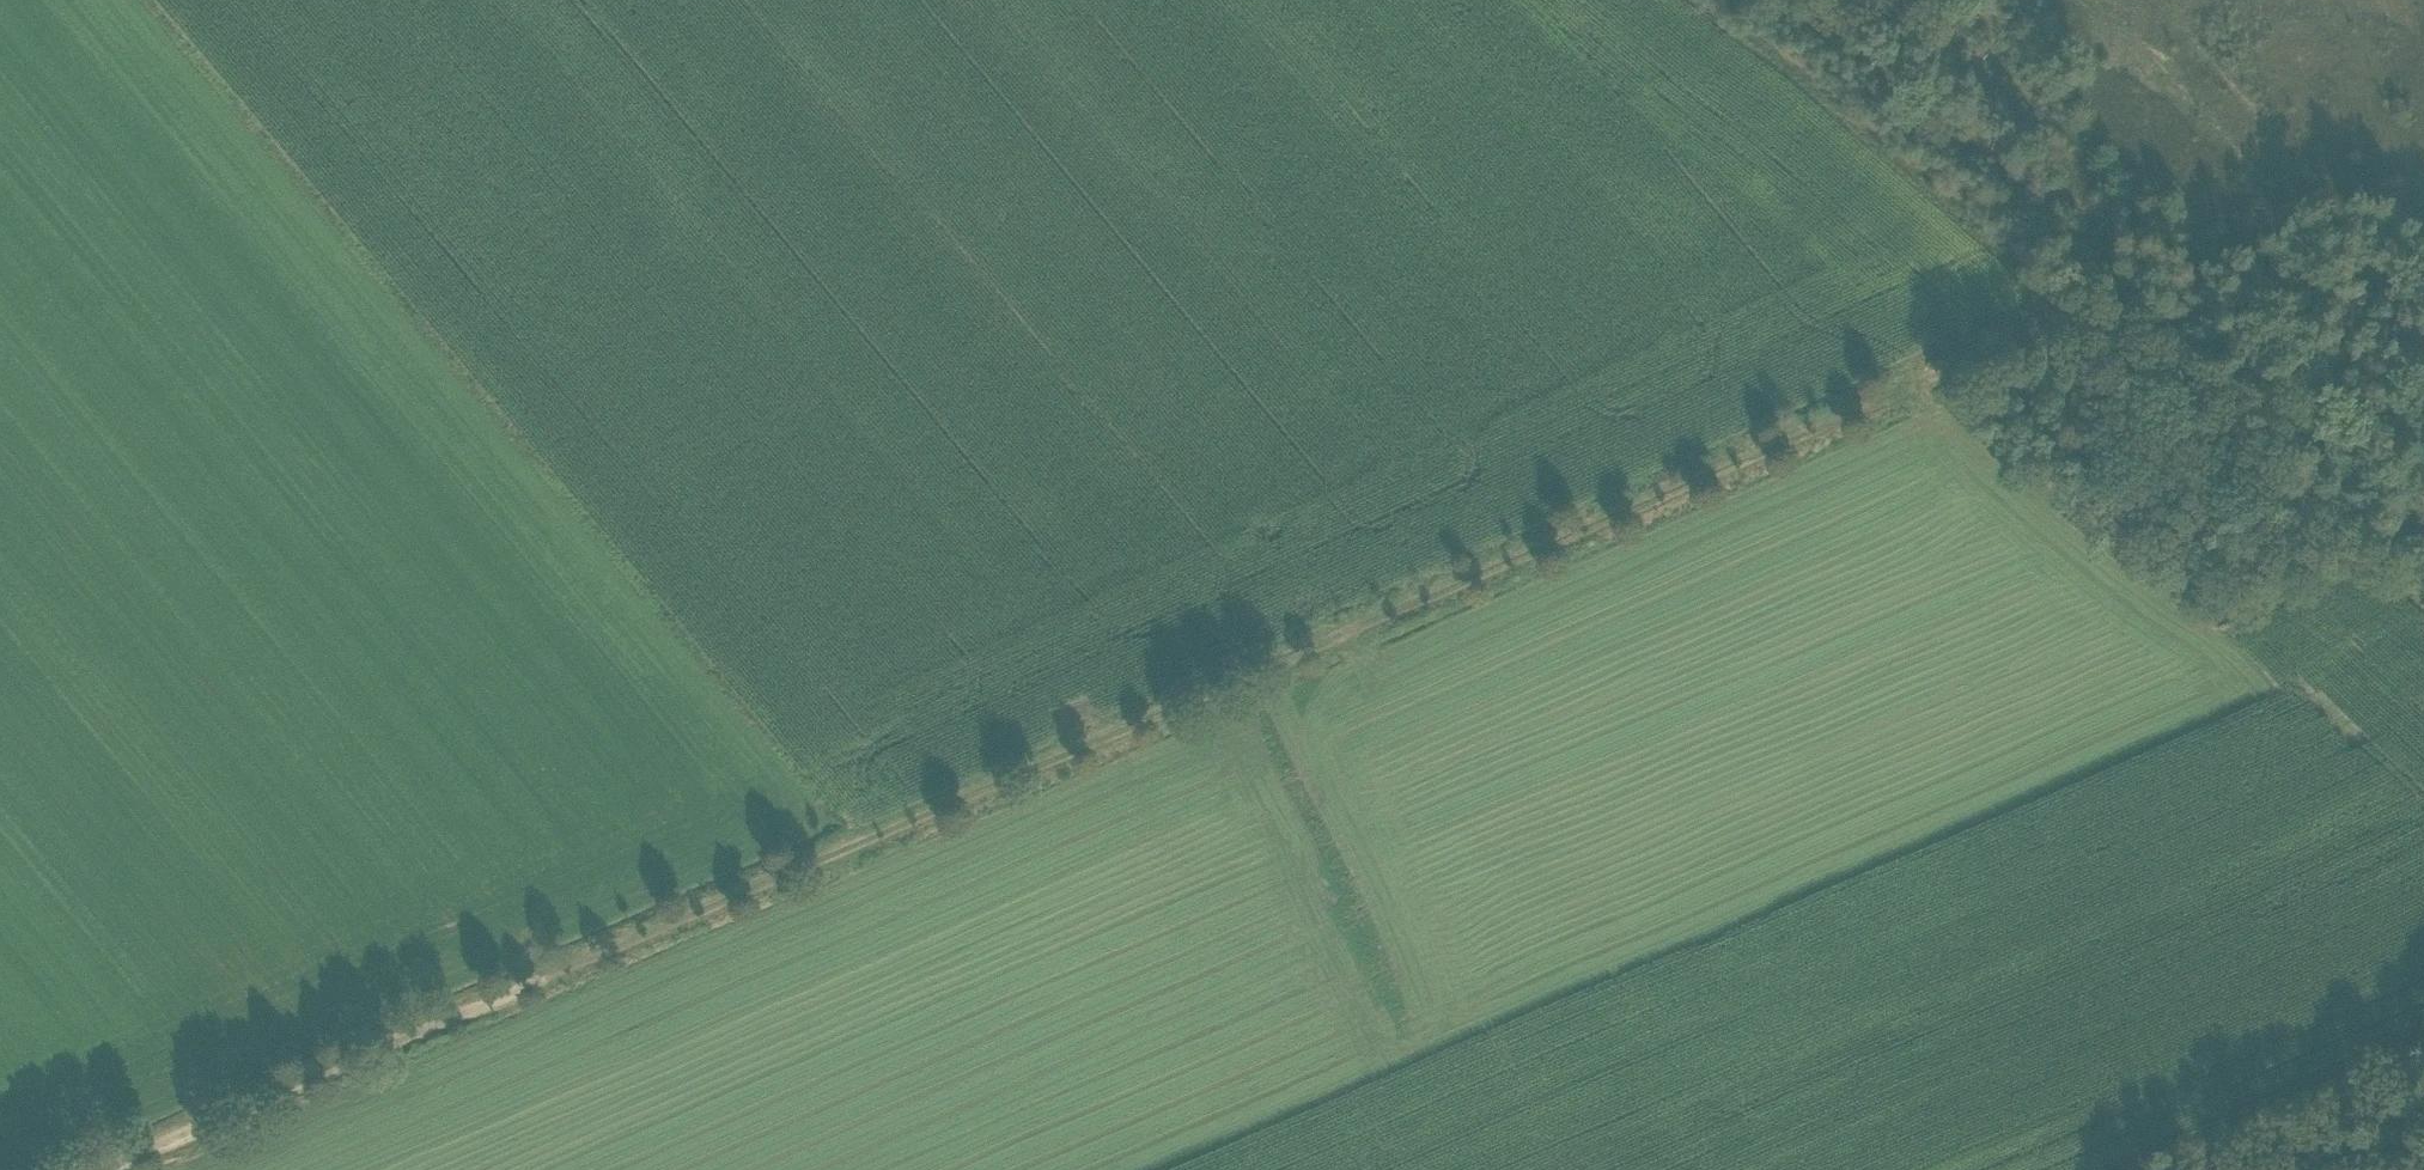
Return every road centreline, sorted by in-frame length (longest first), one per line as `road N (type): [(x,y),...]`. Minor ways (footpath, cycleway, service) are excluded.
road 1 (track): [(106,1169),(2106,306)]

